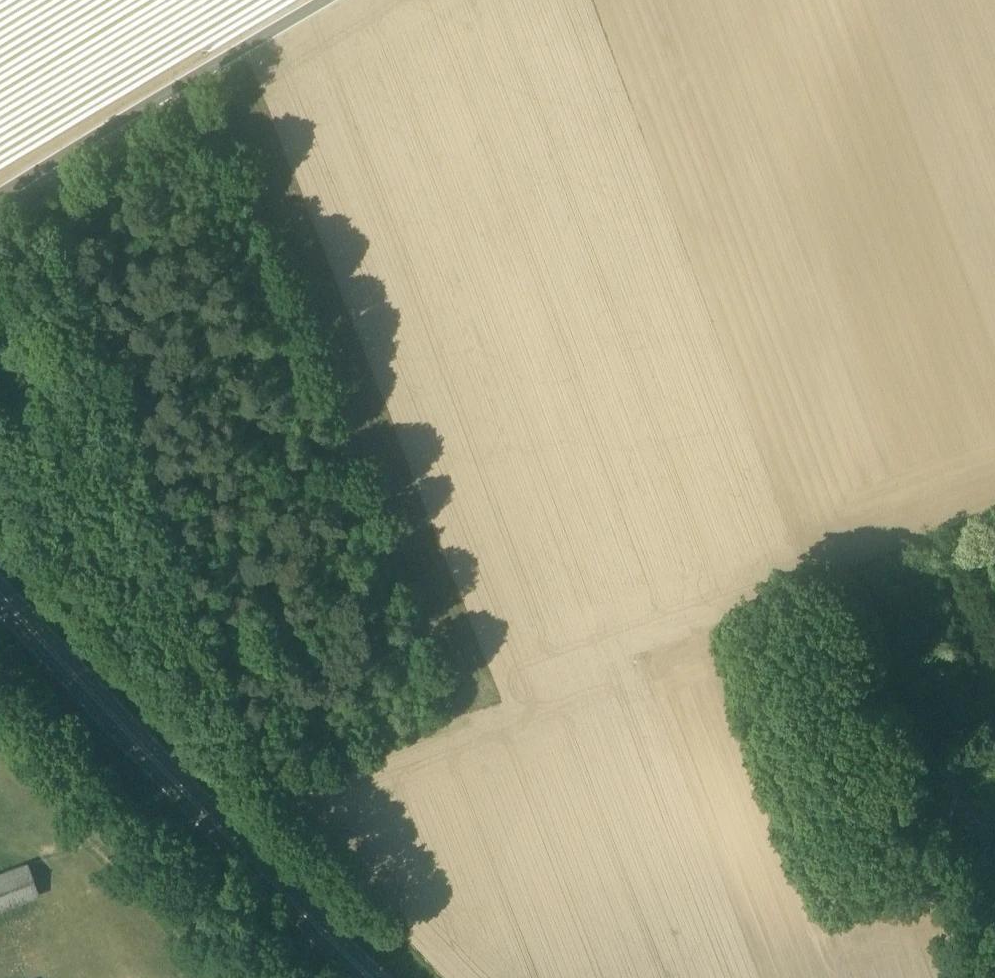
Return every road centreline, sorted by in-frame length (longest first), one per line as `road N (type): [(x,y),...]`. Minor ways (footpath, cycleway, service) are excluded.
road 1 (primary): [(371,977),(0,595)]
road 2 (track): [(321,0),(0,201)]

